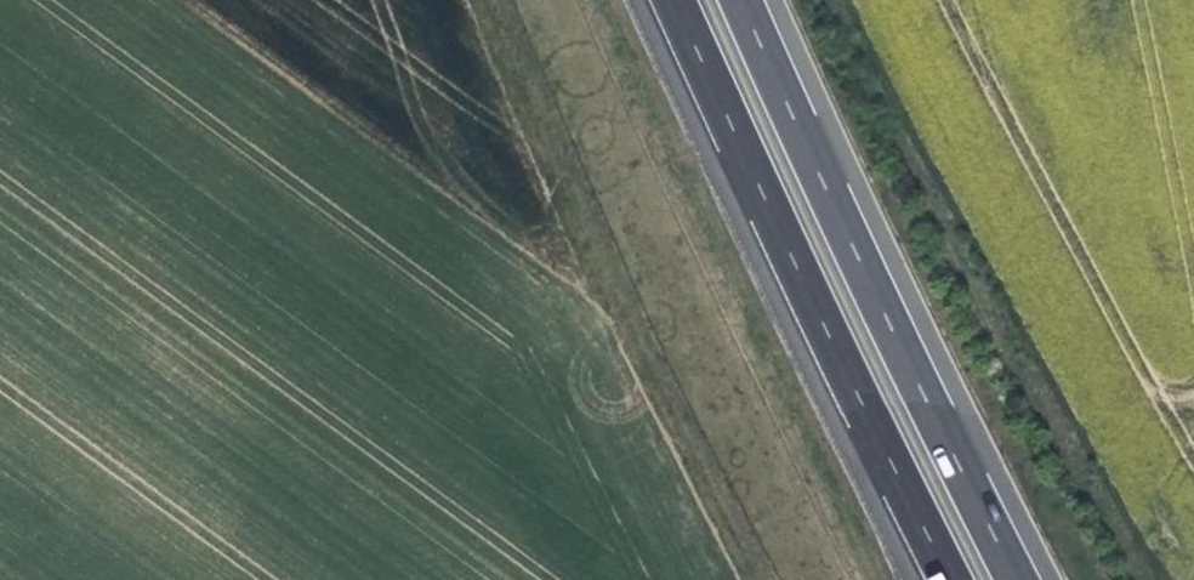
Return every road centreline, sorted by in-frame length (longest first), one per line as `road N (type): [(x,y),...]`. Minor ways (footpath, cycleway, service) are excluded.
road 1 (motorway): [(1023,579),(847,233),(748,0)]
road 2 (motorway): [(680,0),(788,246),(955,579)]
road 3 (track): [(755,579),(507,0)]

